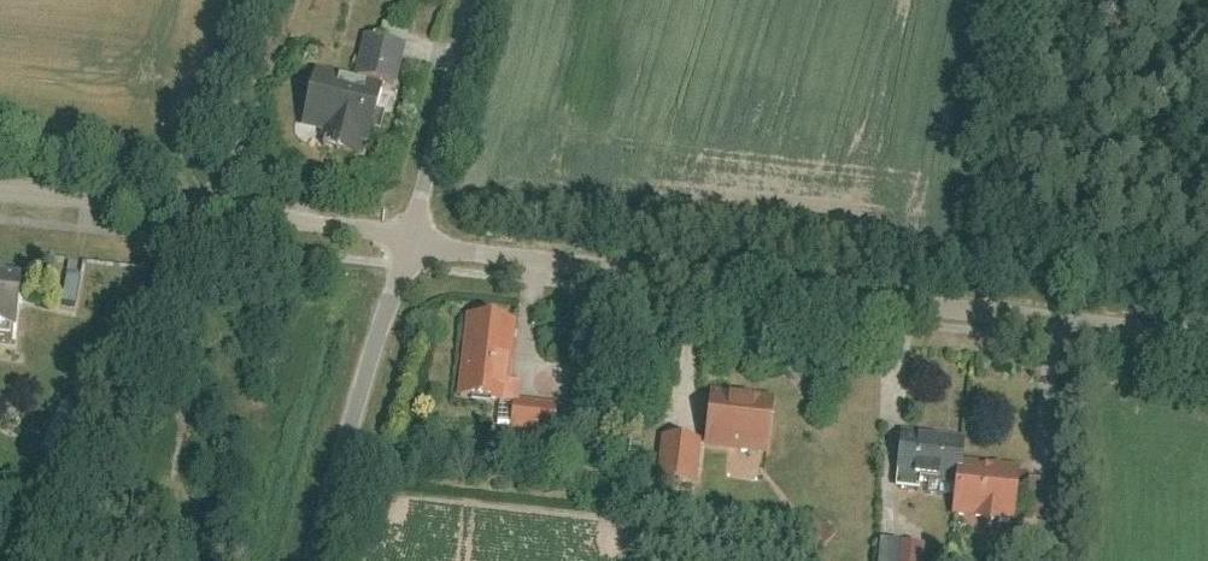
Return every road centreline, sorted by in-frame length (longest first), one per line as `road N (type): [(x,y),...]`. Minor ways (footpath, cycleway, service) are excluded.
road 1 (residential): [(410,239),(1207,335)]
road 2 (residential): [(0,192),(410,239)]
road 3 (residential): [(410,239),(318,560)]
road 4 (residential): [(477,0),(410,239)]

